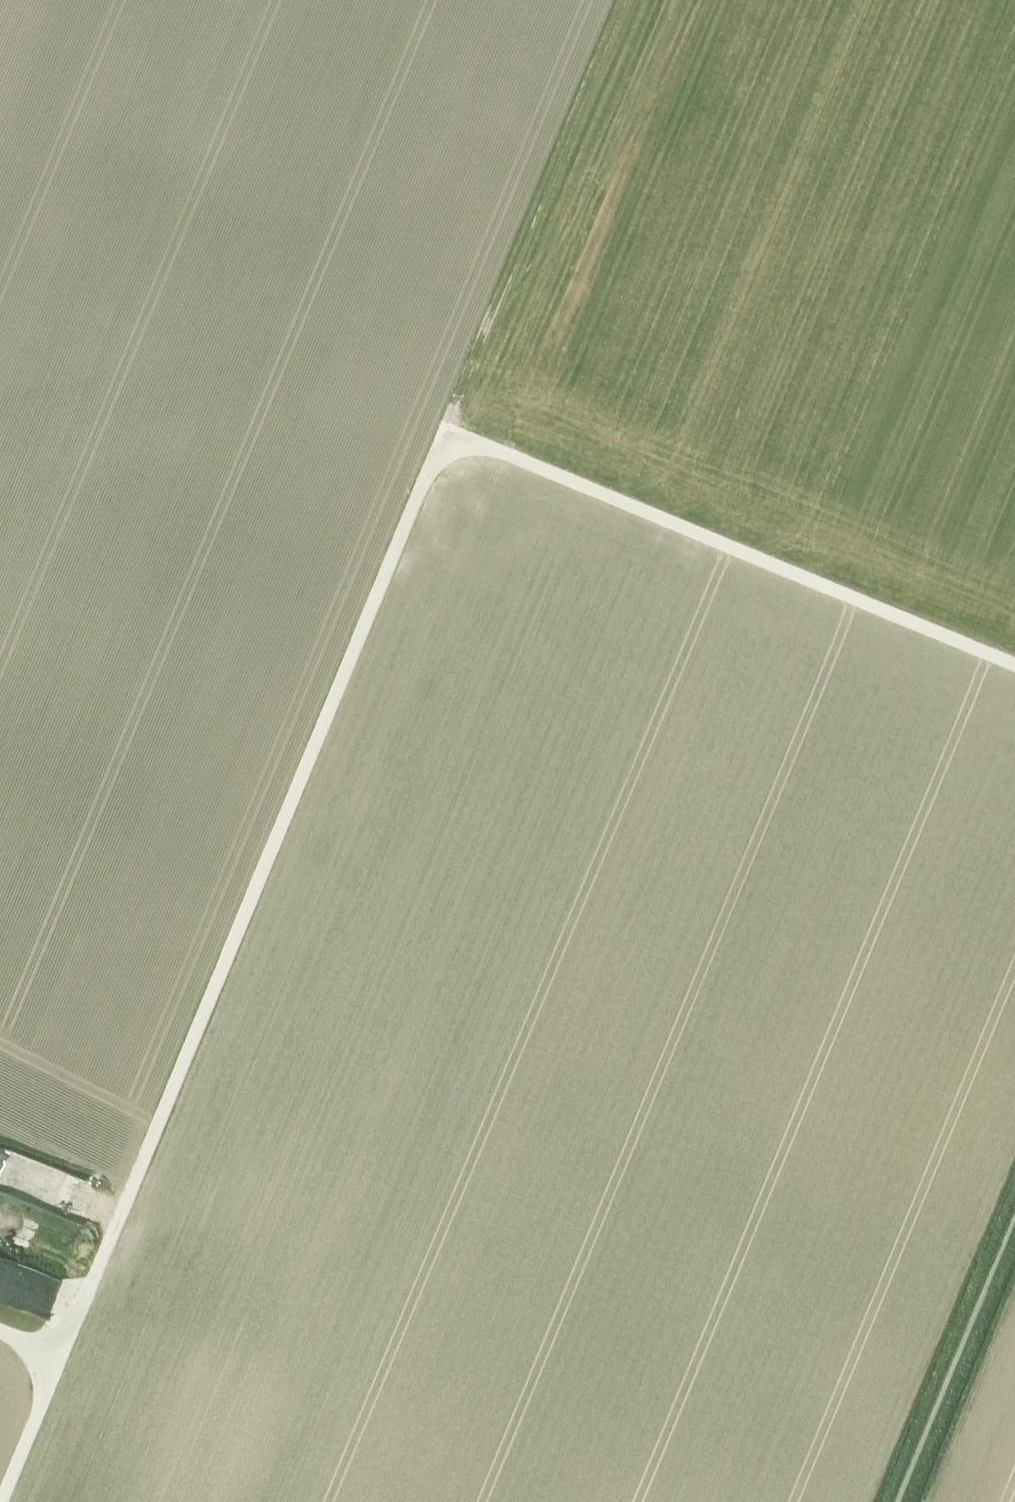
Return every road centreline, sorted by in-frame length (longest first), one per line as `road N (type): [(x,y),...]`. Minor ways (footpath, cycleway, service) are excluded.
road 1 (track): [(1014,665),(488,447),(443,458),(57,1351)]

